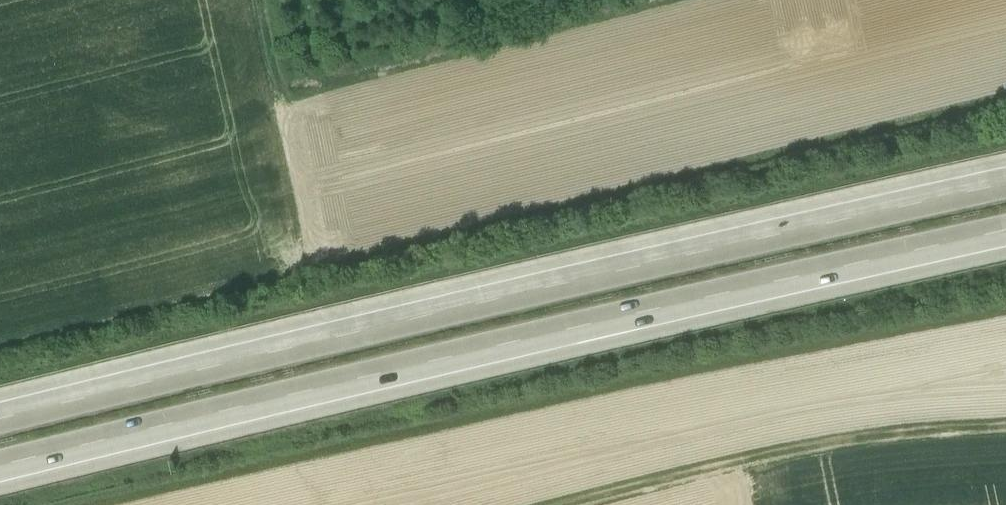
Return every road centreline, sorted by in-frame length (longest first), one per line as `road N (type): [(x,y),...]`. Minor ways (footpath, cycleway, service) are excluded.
road 1 (motorway): [(1005,185),(0,421)]
road 2 (motorway): [(0,467),(1005,234)]
road 3 (track): [(586,504),(866,441),(1005,434)]

